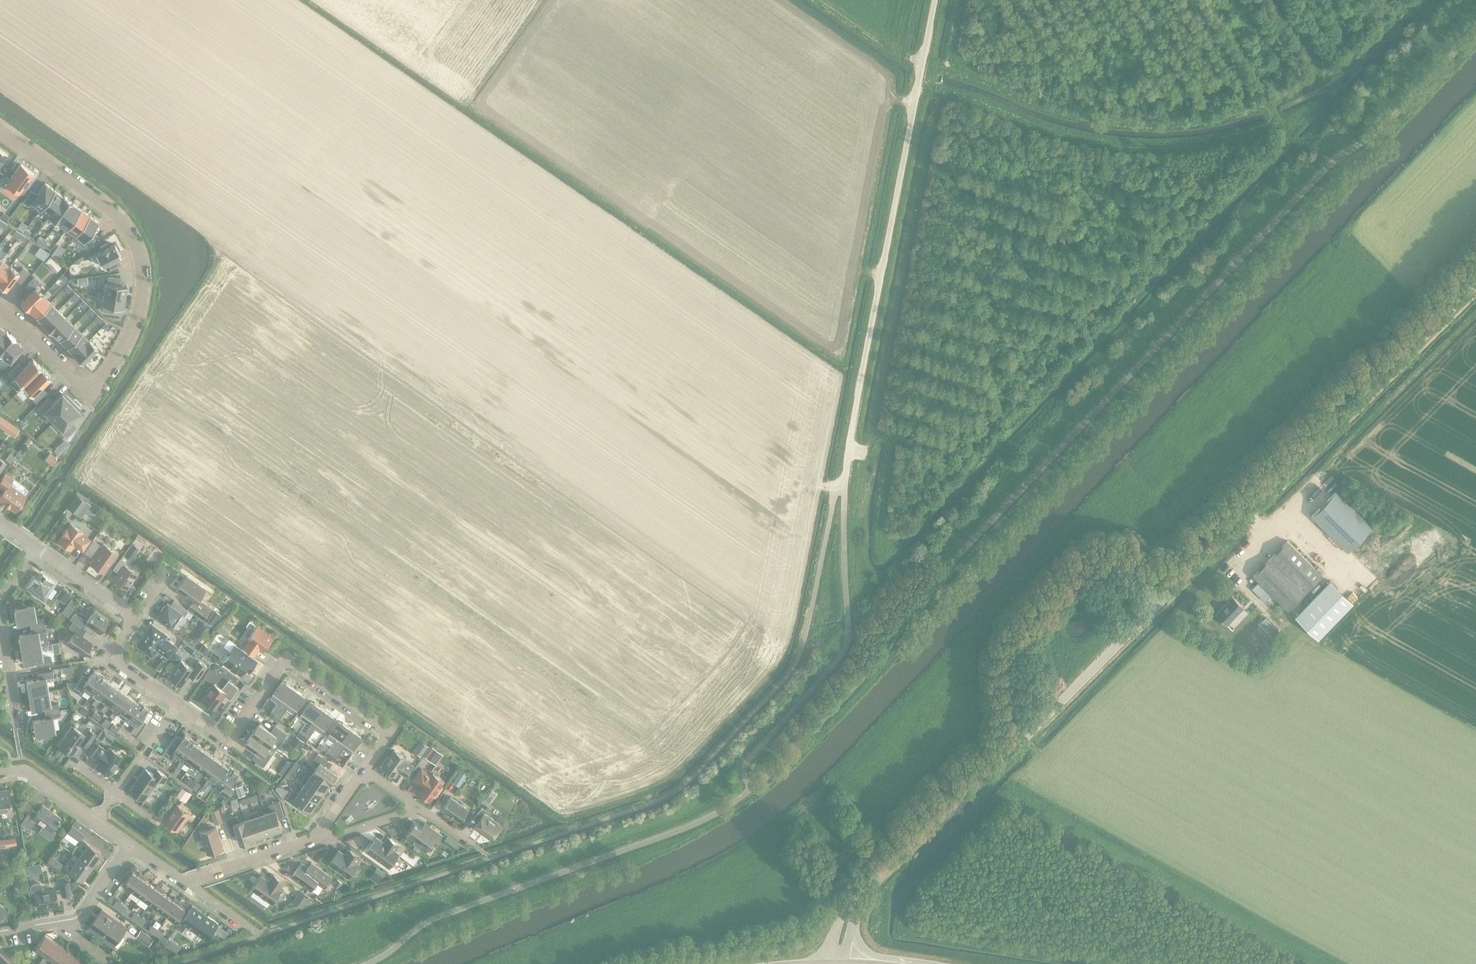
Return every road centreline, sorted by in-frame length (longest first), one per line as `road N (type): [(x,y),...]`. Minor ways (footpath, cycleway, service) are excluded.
road 1 (tertiary): [(1475,283),(857,903)]
road 2 (unclassified): [(846,487),(933,0)]
road 3 (residential): [(90,395),(139,312),(143,270),(134,241),(110,209),(0,128)]
road 4 (residential): [(364,770),(390,732),(288,659),(232,739),(182,705)]
road 5 (residential): [(14,726),(1,602),(41,547)]
road 6 (residential): [(183,881),(314,841)]
road 7 (residential): [(182,705),(115,658),(141,619)]
road 8 (residential): [(0,308),(90,395)]
road 9 (residential): [(141,619),(41,547)]

